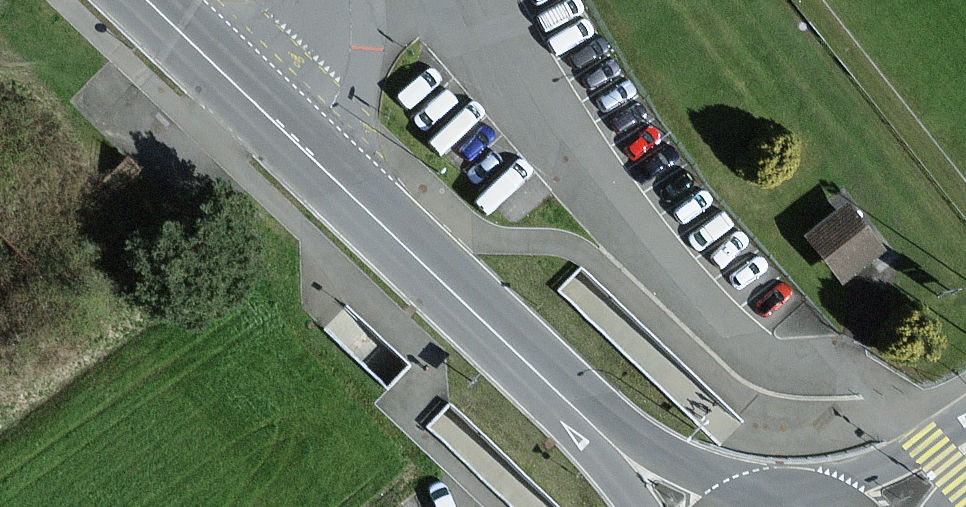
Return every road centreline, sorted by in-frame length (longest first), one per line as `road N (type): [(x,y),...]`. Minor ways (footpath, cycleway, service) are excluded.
road 1 (primary): [(260,112),(582,416)]
road 2 (primary): [(767,506),(582,416)]
road 3 (unclassified): [(965,431),(794,506)]
road 4 (primary): [(140,0),(260,112)]
road 5 (unclassified): [(345,0),(343,17),(260,112)]

